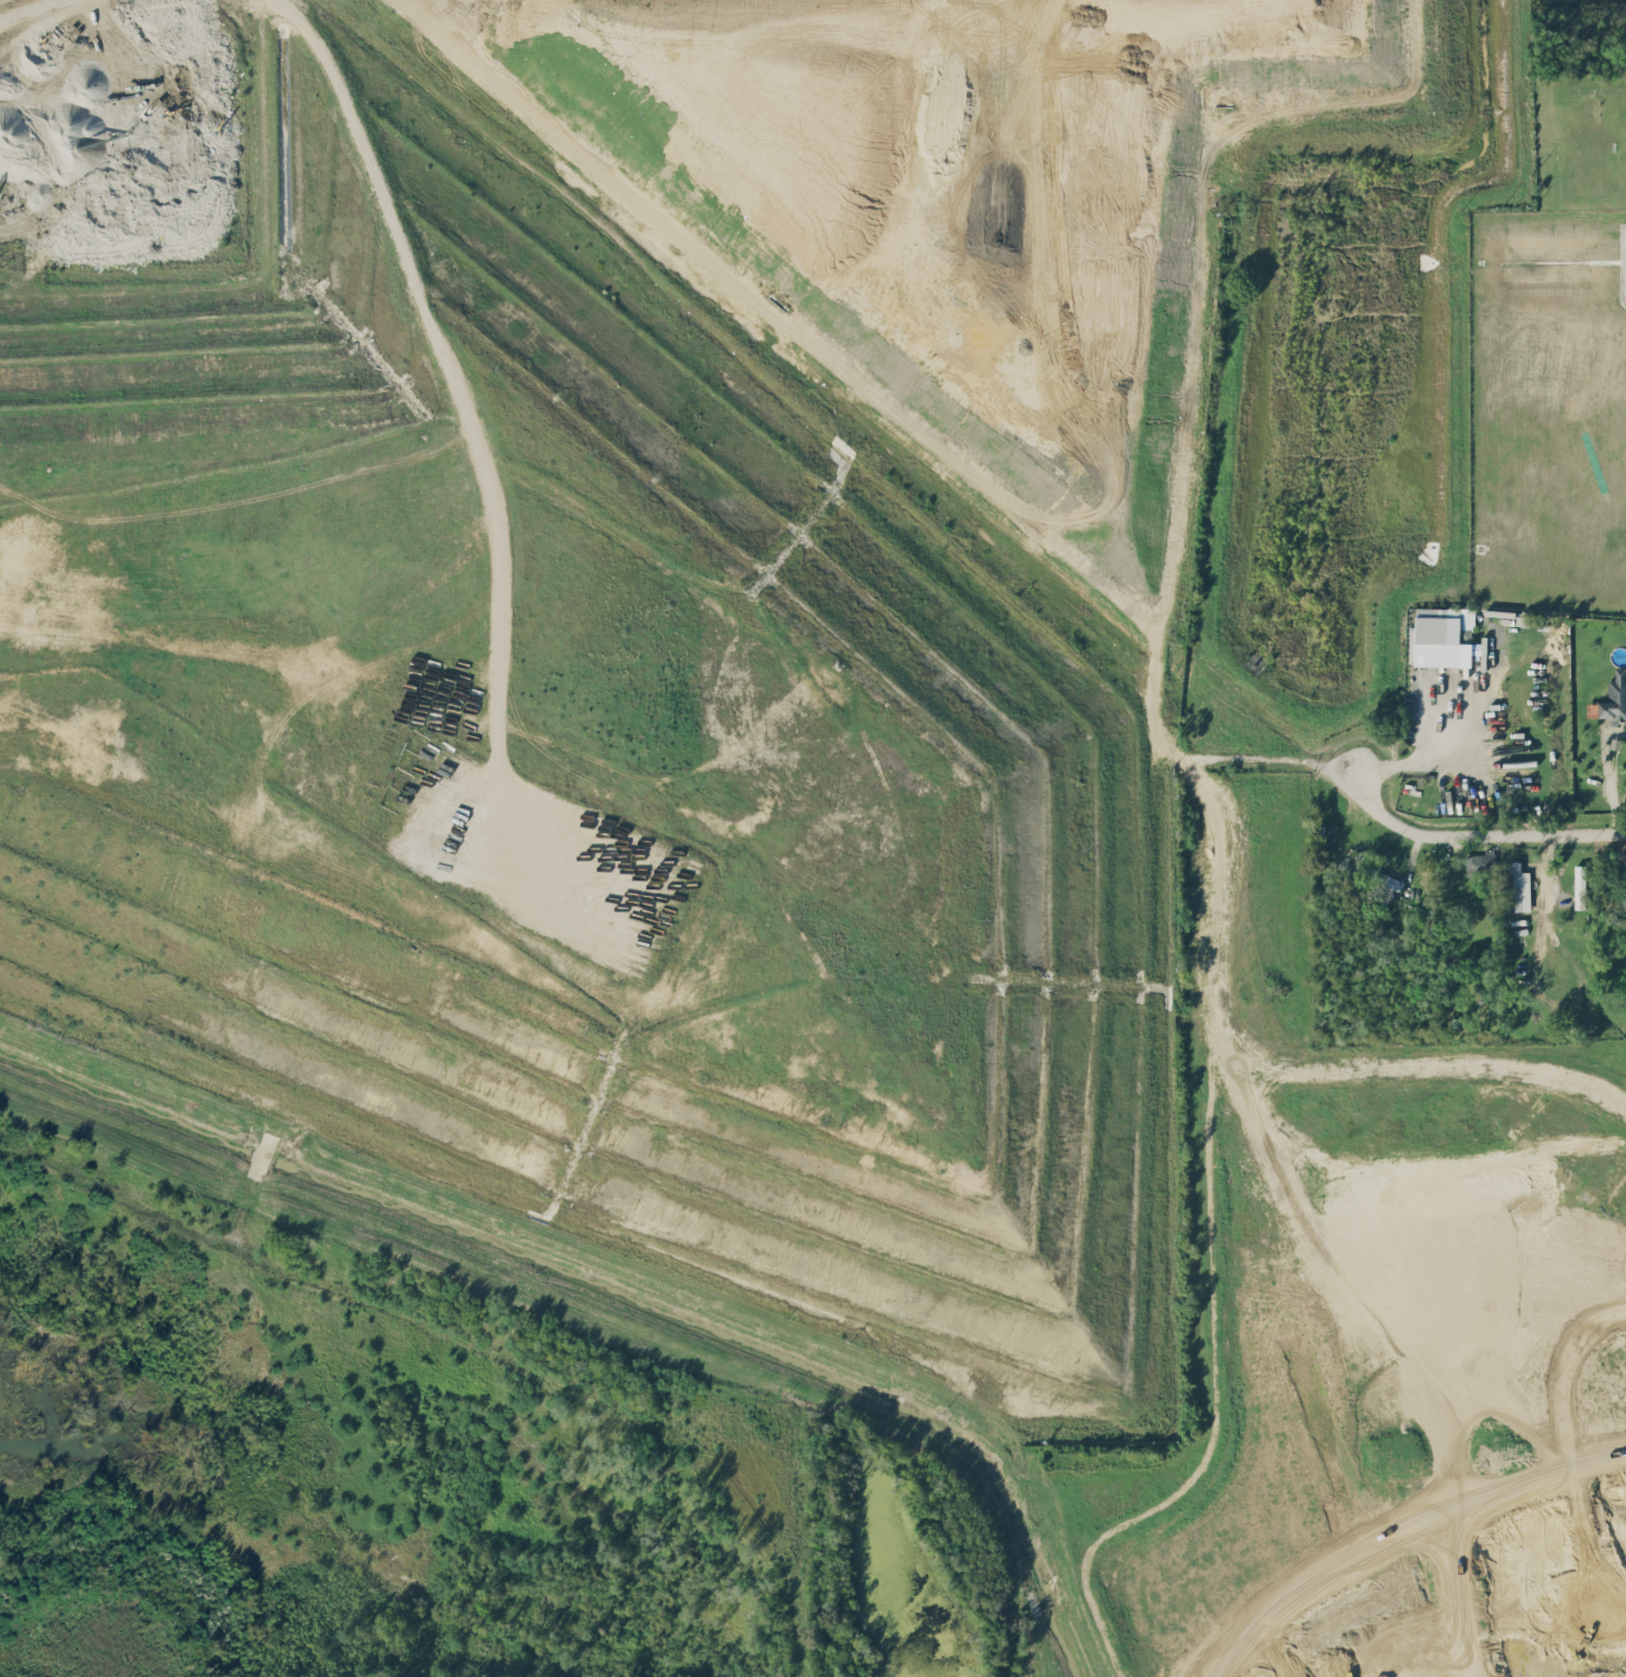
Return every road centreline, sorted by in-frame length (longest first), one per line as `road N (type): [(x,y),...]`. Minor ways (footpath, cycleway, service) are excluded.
road 1 (residential): [(1625,828),(1431,829),(1409,824),(1343,770),(1314,758),(1170,757)]

